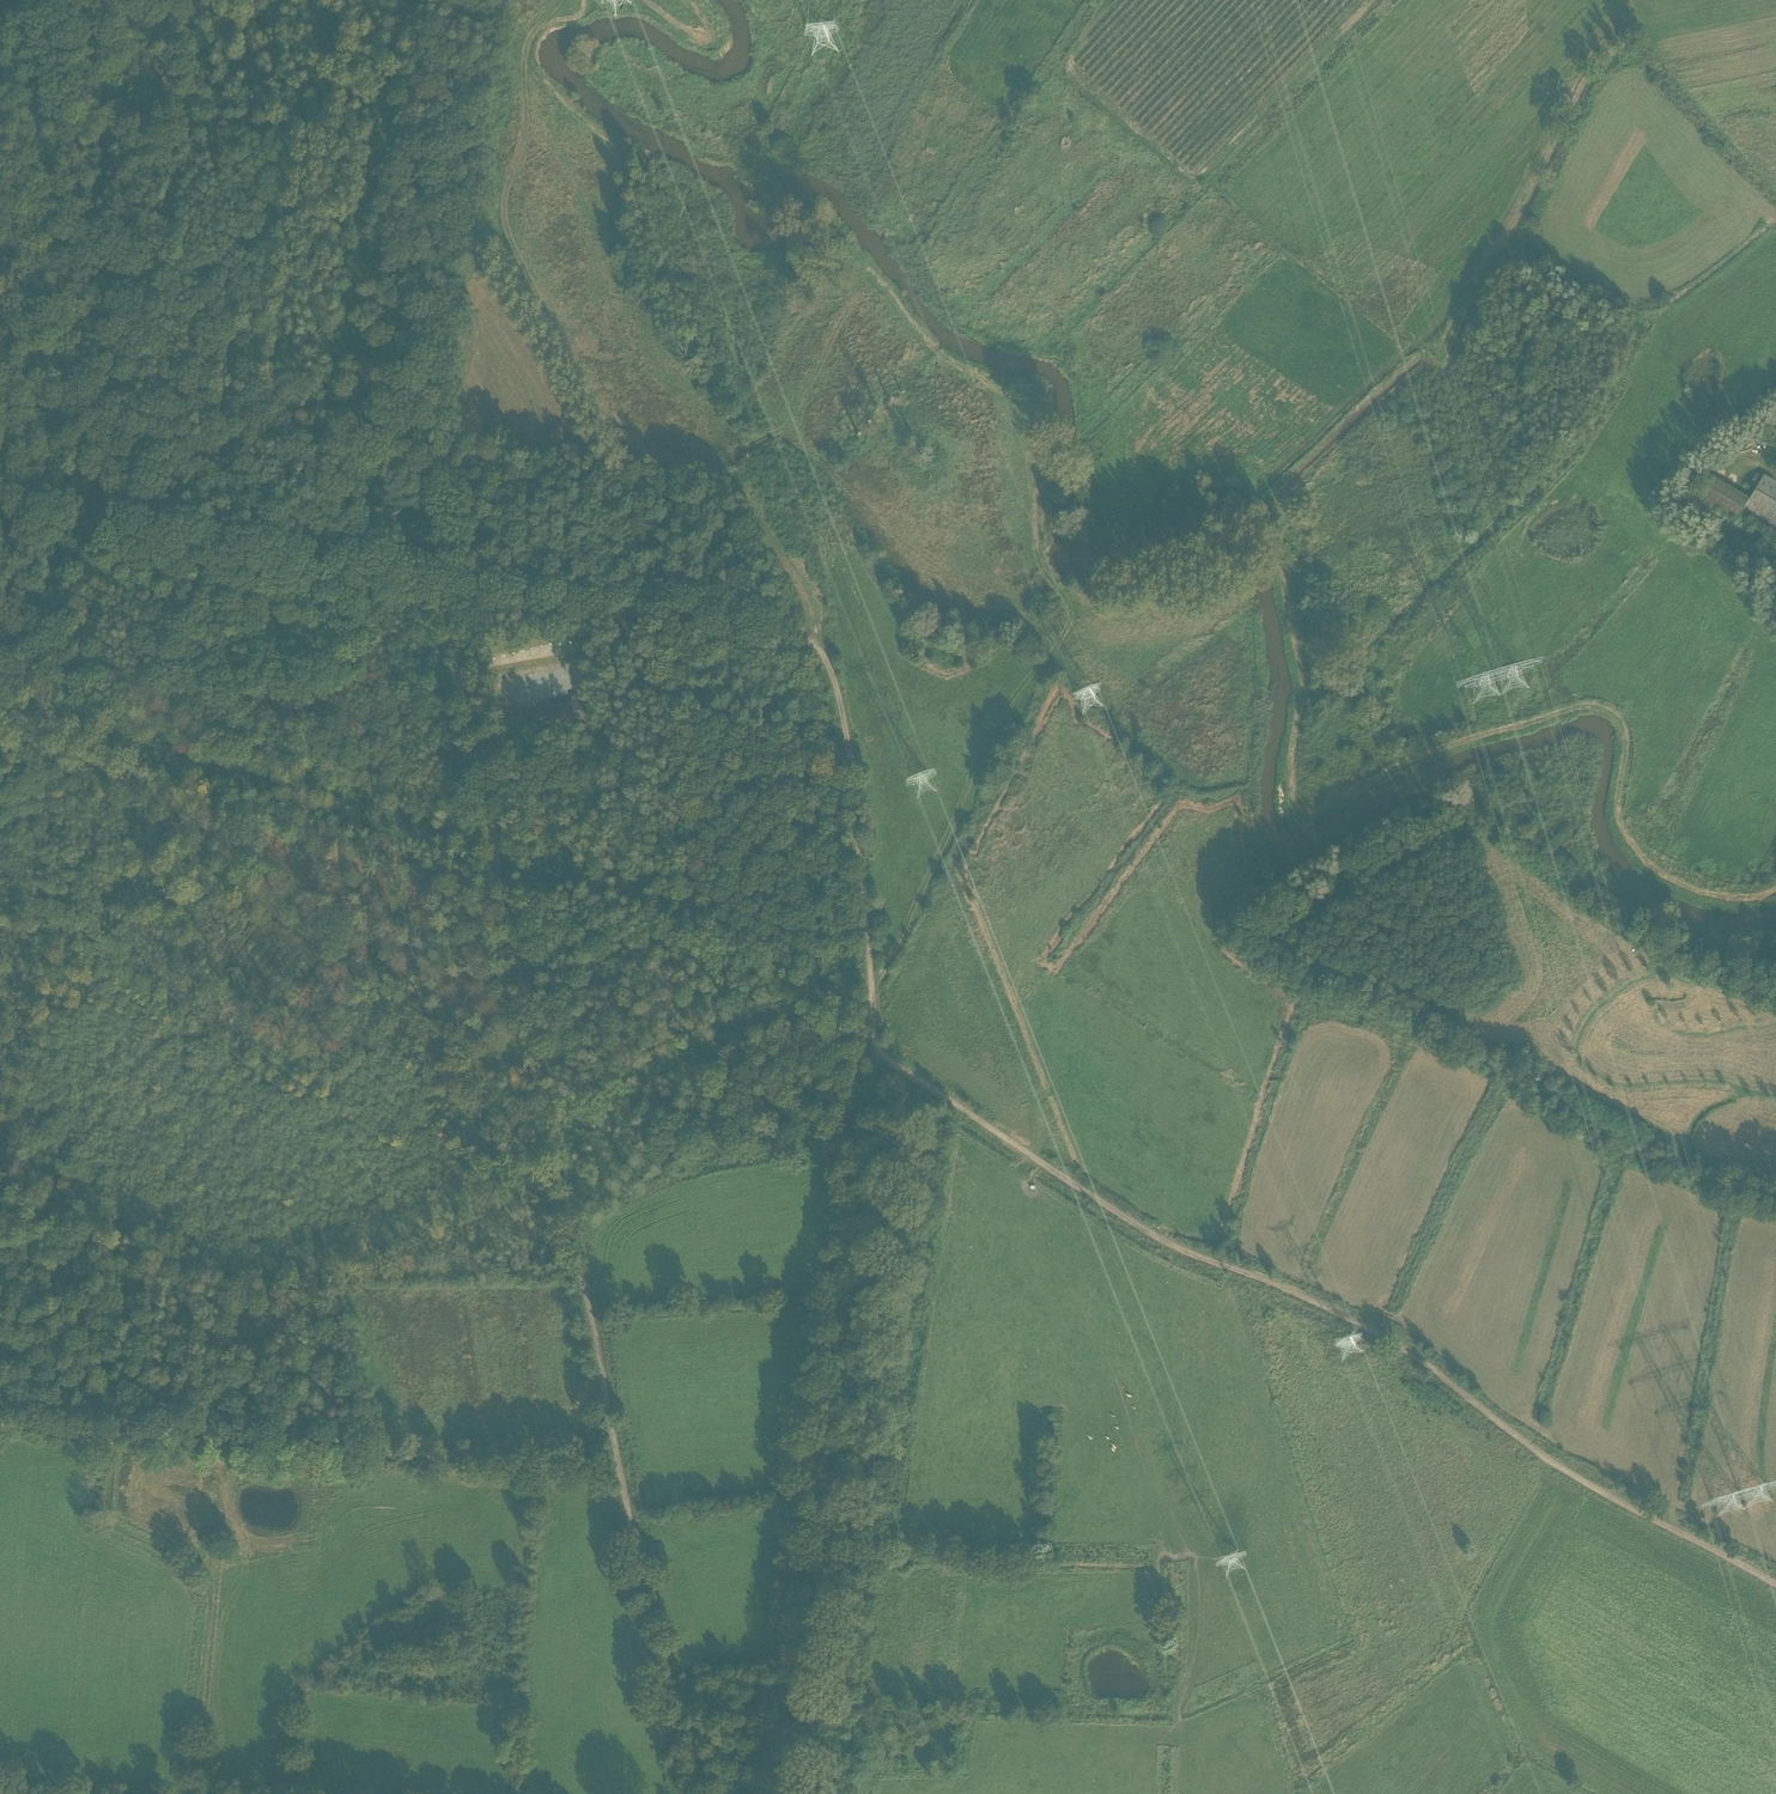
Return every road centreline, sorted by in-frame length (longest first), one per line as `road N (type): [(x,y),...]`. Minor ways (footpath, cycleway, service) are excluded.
road 1 (track): [(686,1793),(454,589)]
road 2 (track): [(876,1053),(1157,1237),(1341,1315),(1419,1361),(1533,1451),(1775,1585)]
road 3 (track): [(772,1793),(876,1053)]
road 4 (track): [(454,589),(794,620),(810,634),(832,676),(848,744),(870,981)]
road 5 (track): [(0,1153),(127,1276),(582,1271)]
road 6 (track): [(449,535),(339,443),(337,393),(369,165),(401,0)]
road 7 (track): [(0,1420),(119,1430),(109,1522),(212,1573),(194,1793)]
road 8 (track): [(7,505),(14,0)]
road 9 (track): [(0,503),(30,518),(454,589)]
road 10 (track): [(454,589),(446,461),(482,187)]
road 11 (track): [(30,518),(31,635),(0,698)]
road 12 (track): [(810,634),(779,542),(735,474)]
road 13 (track): [(127,1276),(119,1430)]

